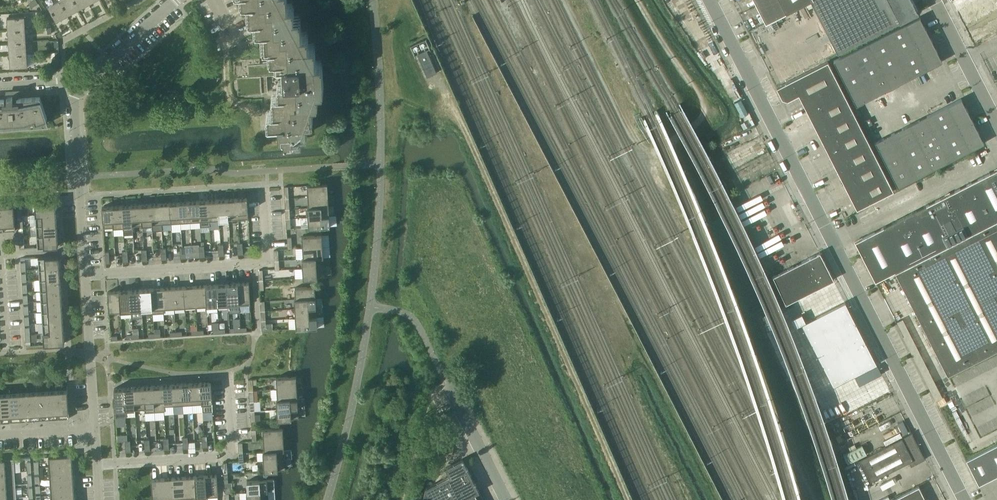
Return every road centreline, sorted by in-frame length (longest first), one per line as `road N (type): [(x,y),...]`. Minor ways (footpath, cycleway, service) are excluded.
road 1 (unclassified): [(966,499),(710,0)]
road 2 (track): [(446,93),(627,499)]
road 3 (residential): [(84,273),(268,262),(262,189)]
road 4 (residential): [(96,465),(233,456),(227,377)]
road 5 (residential): [(83,249),(78,88)]
road 6 (residential): [(94,429),(84,273)]
road 7 (unclassified): [(934,0),(996,124)]
road 8 (residential): [(78,88),(175,0)]
road 9 (unclassified): [(505,499),(446,383)]

